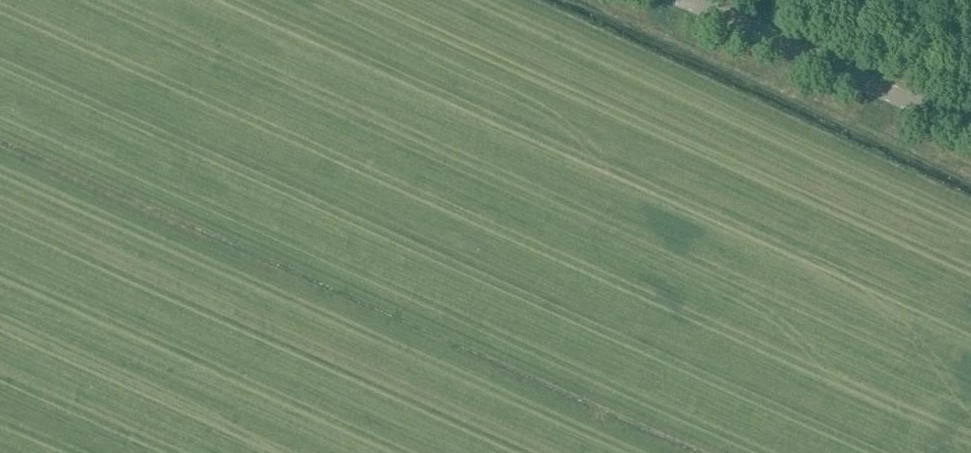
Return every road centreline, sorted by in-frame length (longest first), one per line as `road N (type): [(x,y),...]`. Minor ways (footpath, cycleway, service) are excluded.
road 1 (tertiary): [(970,127),(688,0)]

